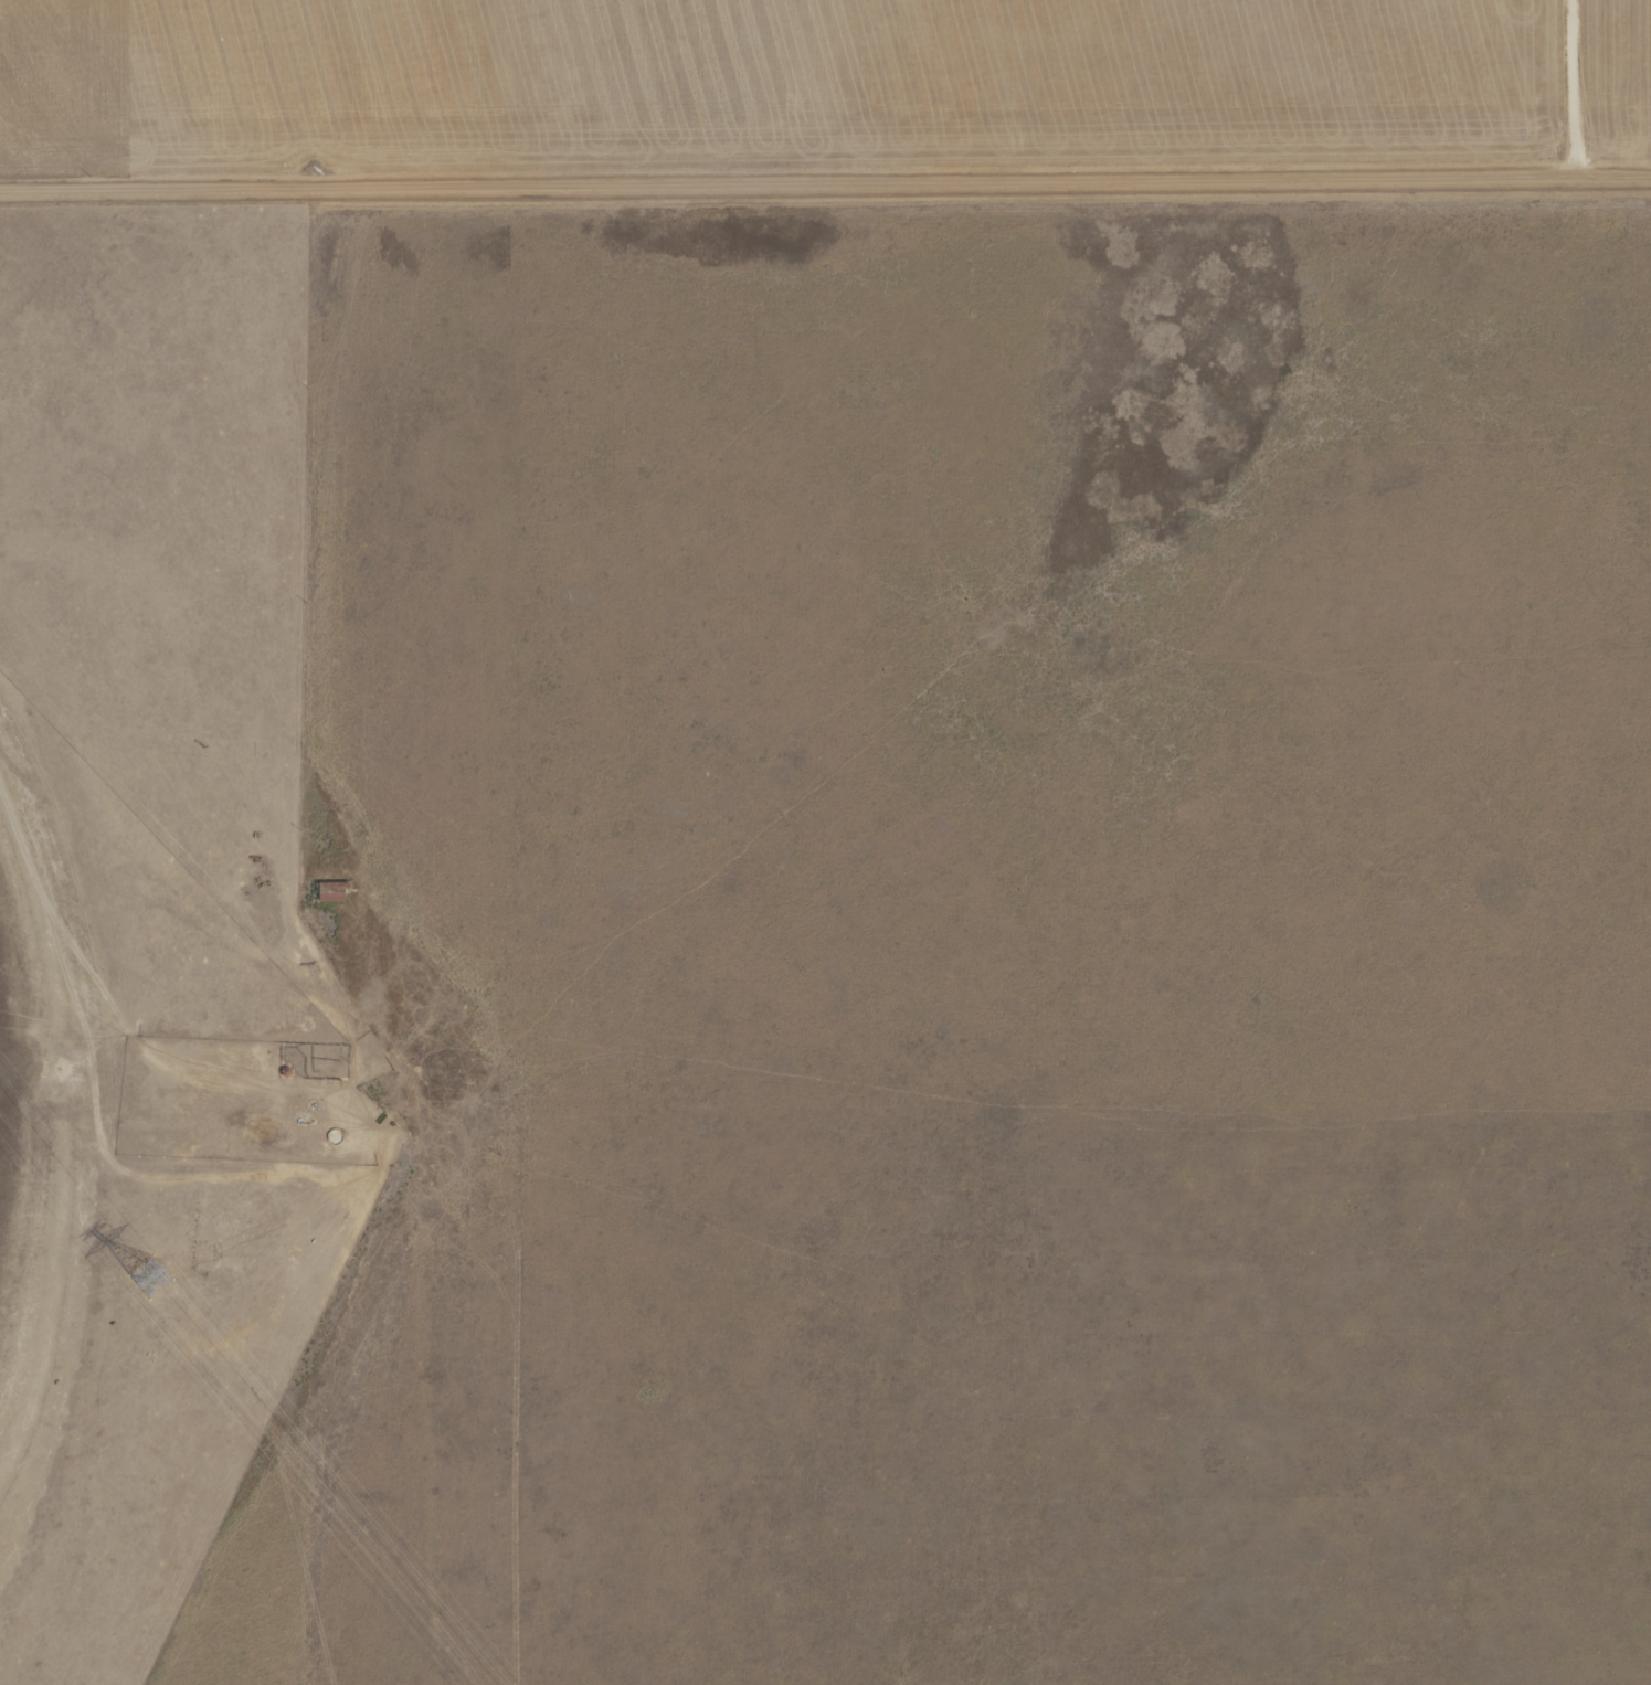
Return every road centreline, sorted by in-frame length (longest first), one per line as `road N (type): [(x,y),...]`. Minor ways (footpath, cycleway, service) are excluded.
road 1 (residential): [(1650,176),(0,189)]
road 2 (residential): [(382,183),(367,277),(337,373),(320,497),(318,688),(337,801),(370,880),(378,949),(350,1059)]
road 3 (residential): [(1575,0),(1578,177)]

